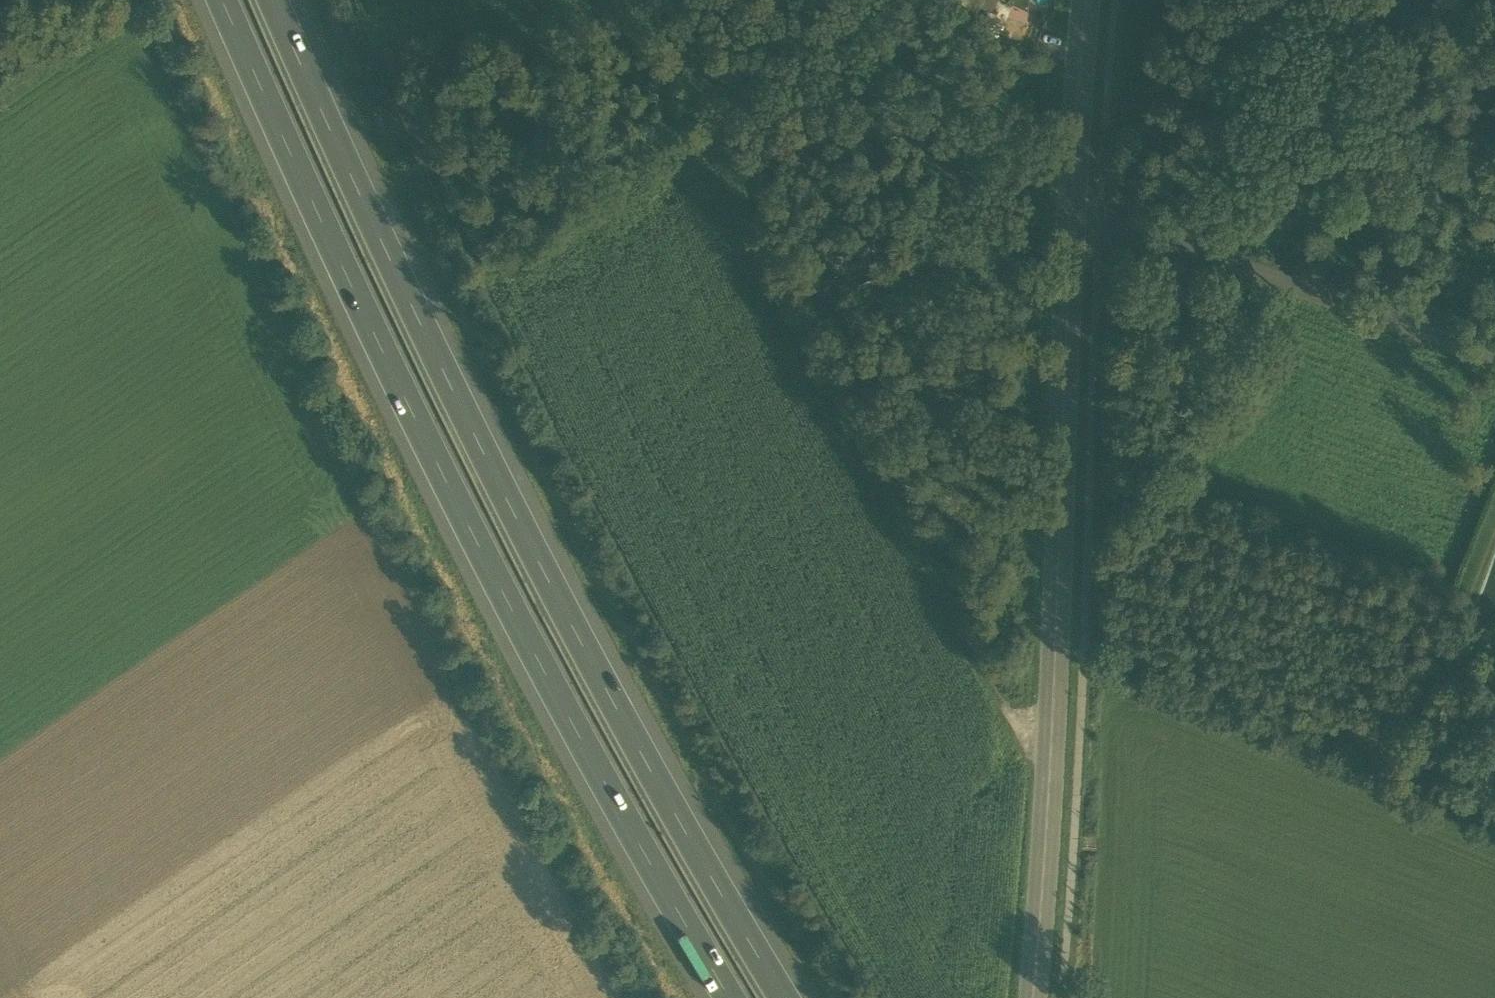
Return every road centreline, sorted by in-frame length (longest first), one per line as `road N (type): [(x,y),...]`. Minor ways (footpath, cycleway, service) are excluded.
road 1 (motorway): [(781,997),(594,675),(466,422),(273,0)]
road 2 (motorway): [(223,0),(291,163),(425,439),(556,695),(730,997)]
road 3 (track): [(681,0),(786,295),(1003,702),(1054,771)]
road 4 (secondary): [(1032,997),(1054,771),(1084,221)]
road 5 (unclassified): [(1084,221),(1216,256),(1494,359)]
road 6 (secondary): [(1084,221),(1098,0)]

